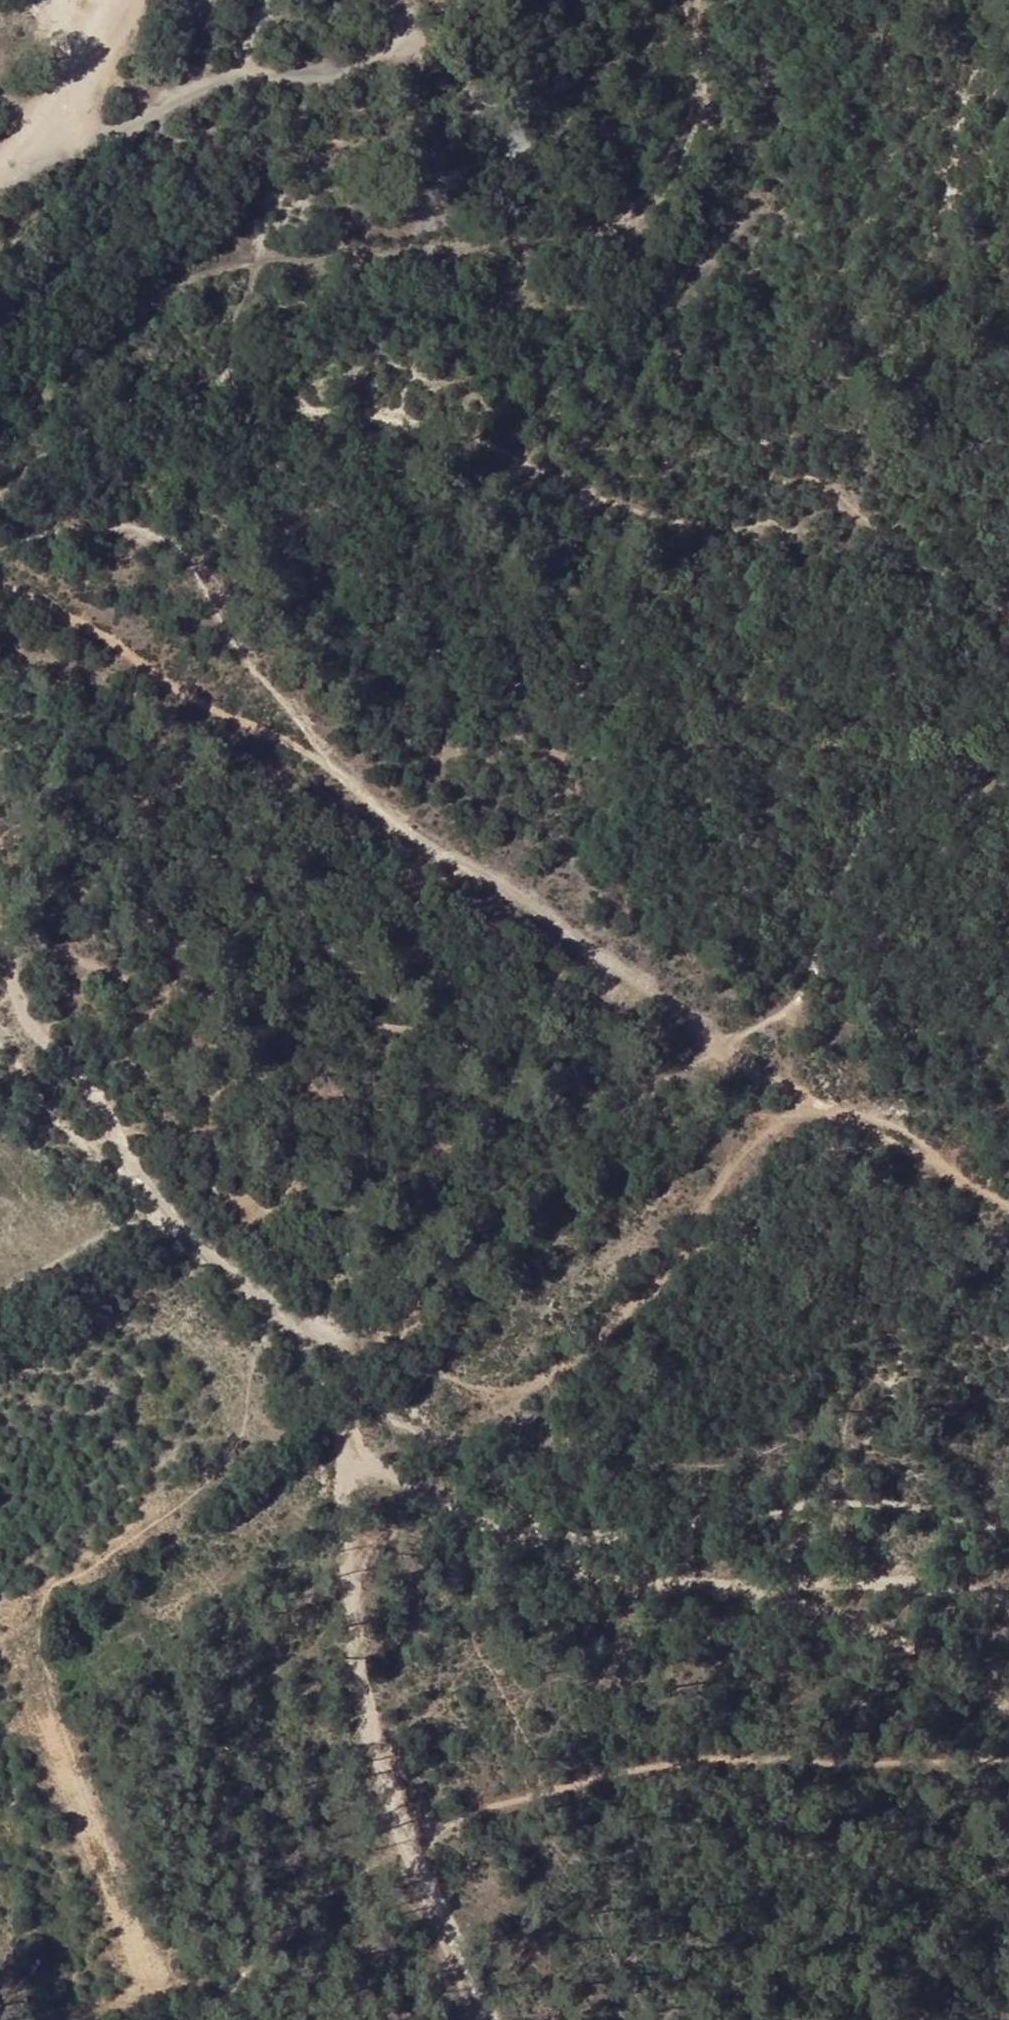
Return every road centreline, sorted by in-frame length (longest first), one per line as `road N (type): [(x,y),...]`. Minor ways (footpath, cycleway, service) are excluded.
road 1 (track): [(0,907),(16,946),(24,1021),(111,1116),(162,1210),(219,1269),(333,1336),(352,1380),(358,1539),(349,1580),(358,1672),(383,1768),(479,2019)]
road 2 (track): [(329,762),(174,691),(98,629),(0,582)]
road 3 (track): [(108,0),(83,66),(48,121),(0,167)]

